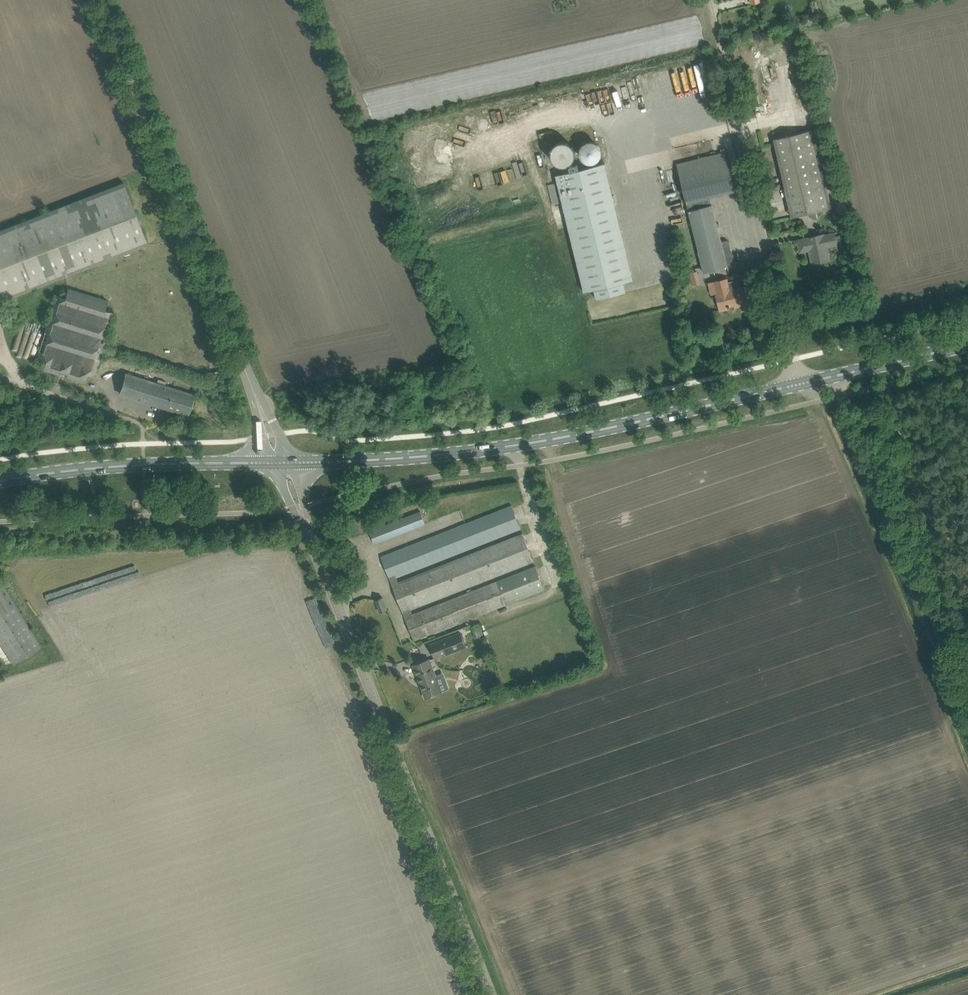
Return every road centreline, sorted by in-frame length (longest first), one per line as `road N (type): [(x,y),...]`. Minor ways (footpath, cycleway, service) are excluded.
road 1 (unclassified): [(488,994),(279,464)]
road 2 (primary): [(279,464),(494,449),(803,385)]
road 3 (unclassified): [(279,464),(99,0)]
road 4 (unclassified): [(803,385),(712,0)]
road 5 (track): [(967,720),(838,398)]
road 6 (primary): [(0,482),(105,467),(279,464)]
road 7 (track): [(967,625),(877,388)]
road 8 (primary): [(803,385),(967,346)]
road 9 (unclassified): [(129,419),(0,377)]

